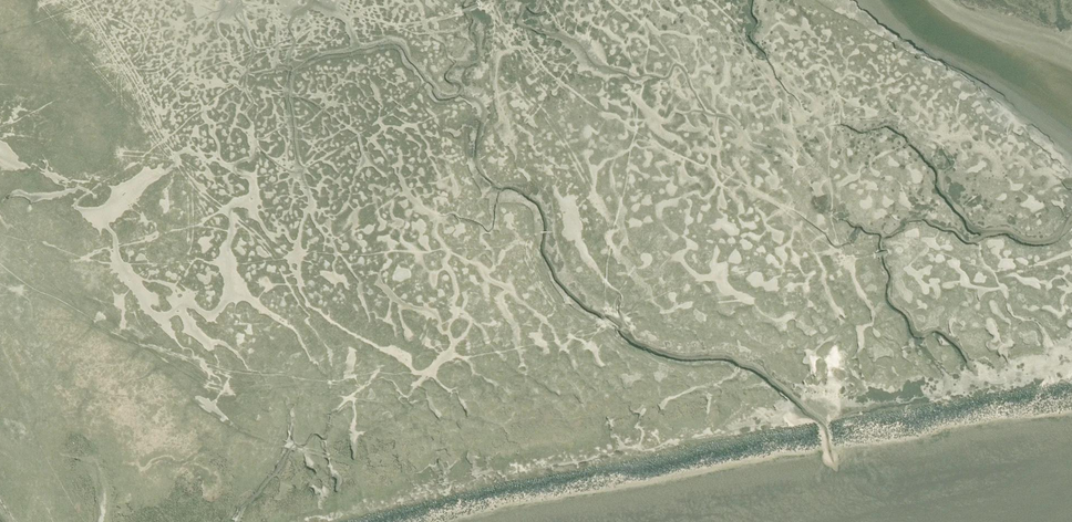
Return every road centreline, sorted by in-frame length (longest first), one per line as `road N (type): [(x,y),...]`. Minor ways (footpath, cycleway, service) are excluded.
road 1 (track): [(873,259),(842,264),(794,290),(618,322),(589,336),(522,334),(437,314),(413,355),(356,391),(211,392),(42,297),(0,292)]
road 2 (track): [(459,15),(478,9),(496,20),(521,92),(544,116),(636,282),(637,305),(618,322)]

